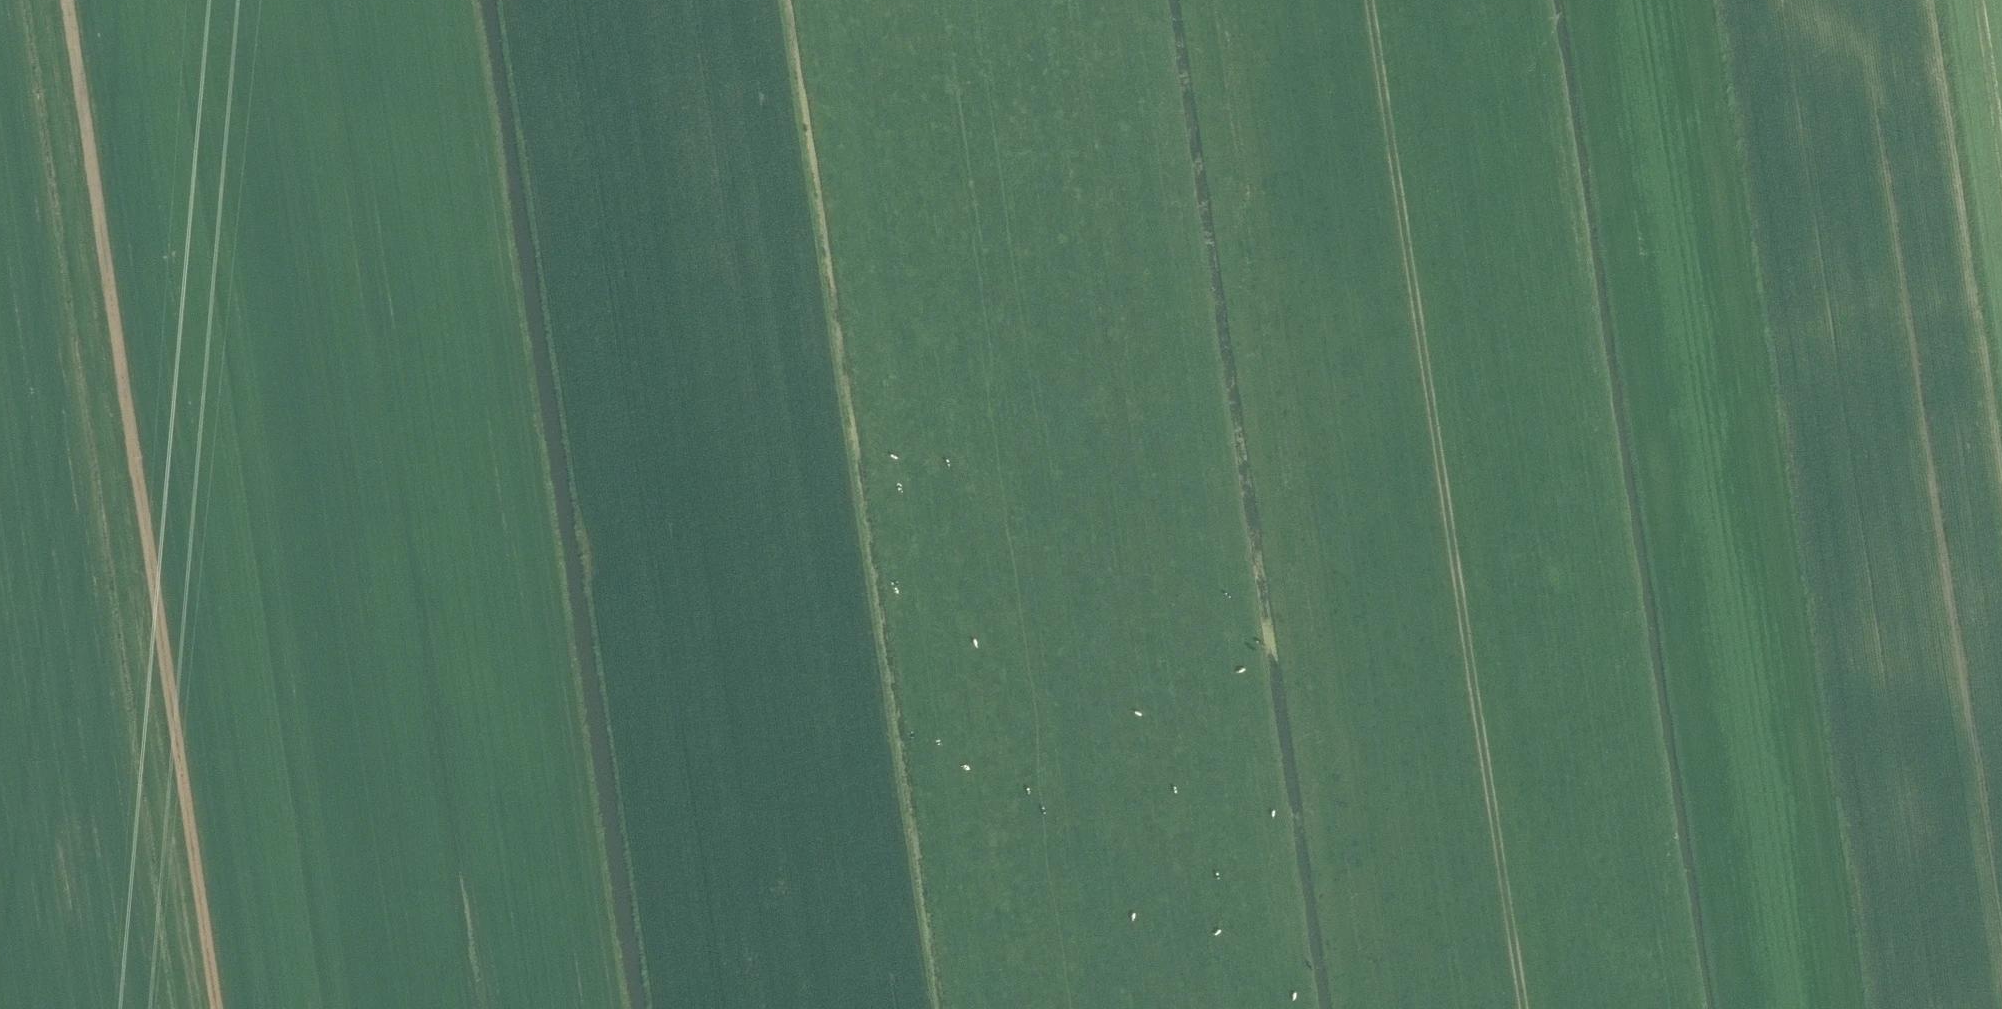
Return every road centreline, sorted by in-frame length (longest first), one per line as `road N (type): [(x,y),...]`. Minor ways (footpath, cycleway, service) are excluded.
road 1 (track): [(1520,1008),(1361,0)]
road 2 (track): [(218,1008),(66,0)]

